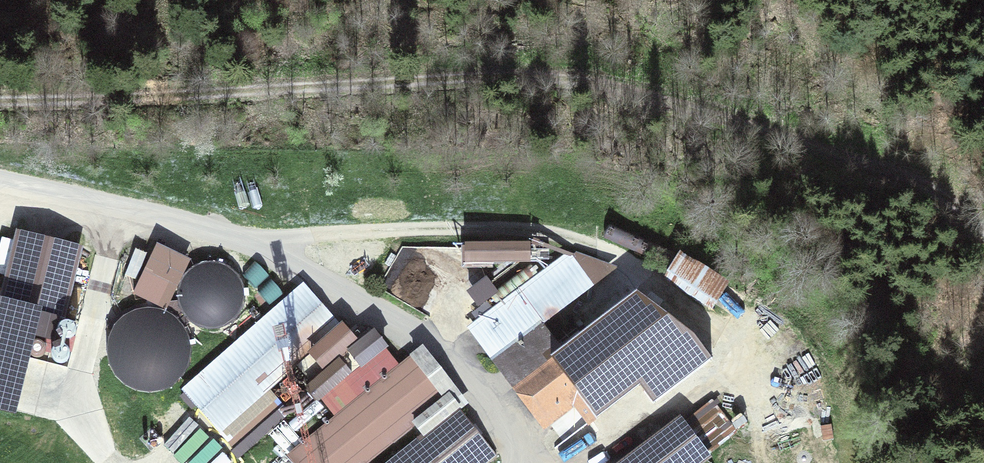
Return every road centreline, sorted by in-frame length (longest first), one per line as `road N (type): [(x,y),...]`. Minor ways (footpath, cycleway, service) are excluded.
road 1 (track): [(0,101),(565,77),(629,88),(900,178),(983,230)]
road 2 (track): [(268,244),(466,227),(550,232),(618,255),(732,342),(736,373),(570,462)]
road 3 (track): [(527,462),(454,353),(268,244),(0,176)]

